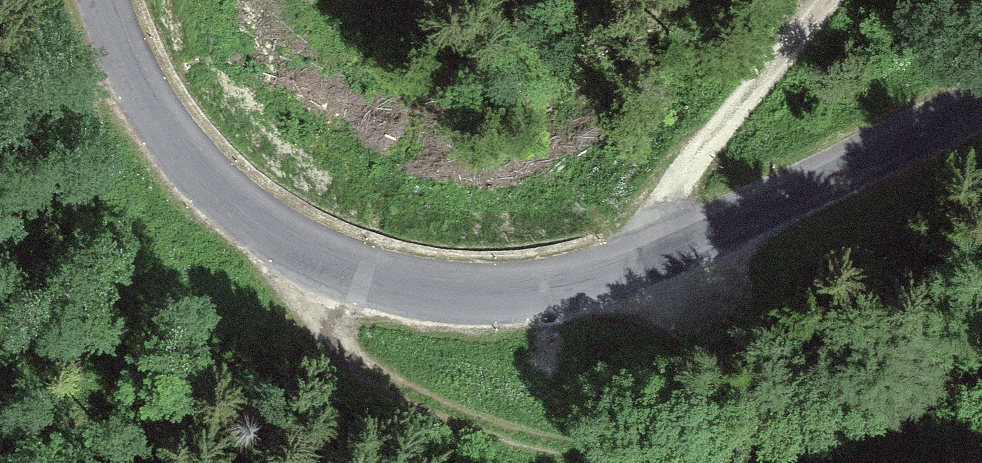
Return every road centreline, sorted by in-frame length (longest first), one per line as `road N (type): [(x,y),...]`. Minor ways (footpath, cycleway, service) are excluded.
road 1 (tertiary): [(981,103),(624,262),(533,288),(445,292),(321,259),(216,186),(154,108),(105,0)]
road 2 (track): [(276,234),(344,353),(382,381),(503,434),(577,450),(914,449),(981,460)]
road 3 (track): [(826,0),(696,156),(624,262)]

